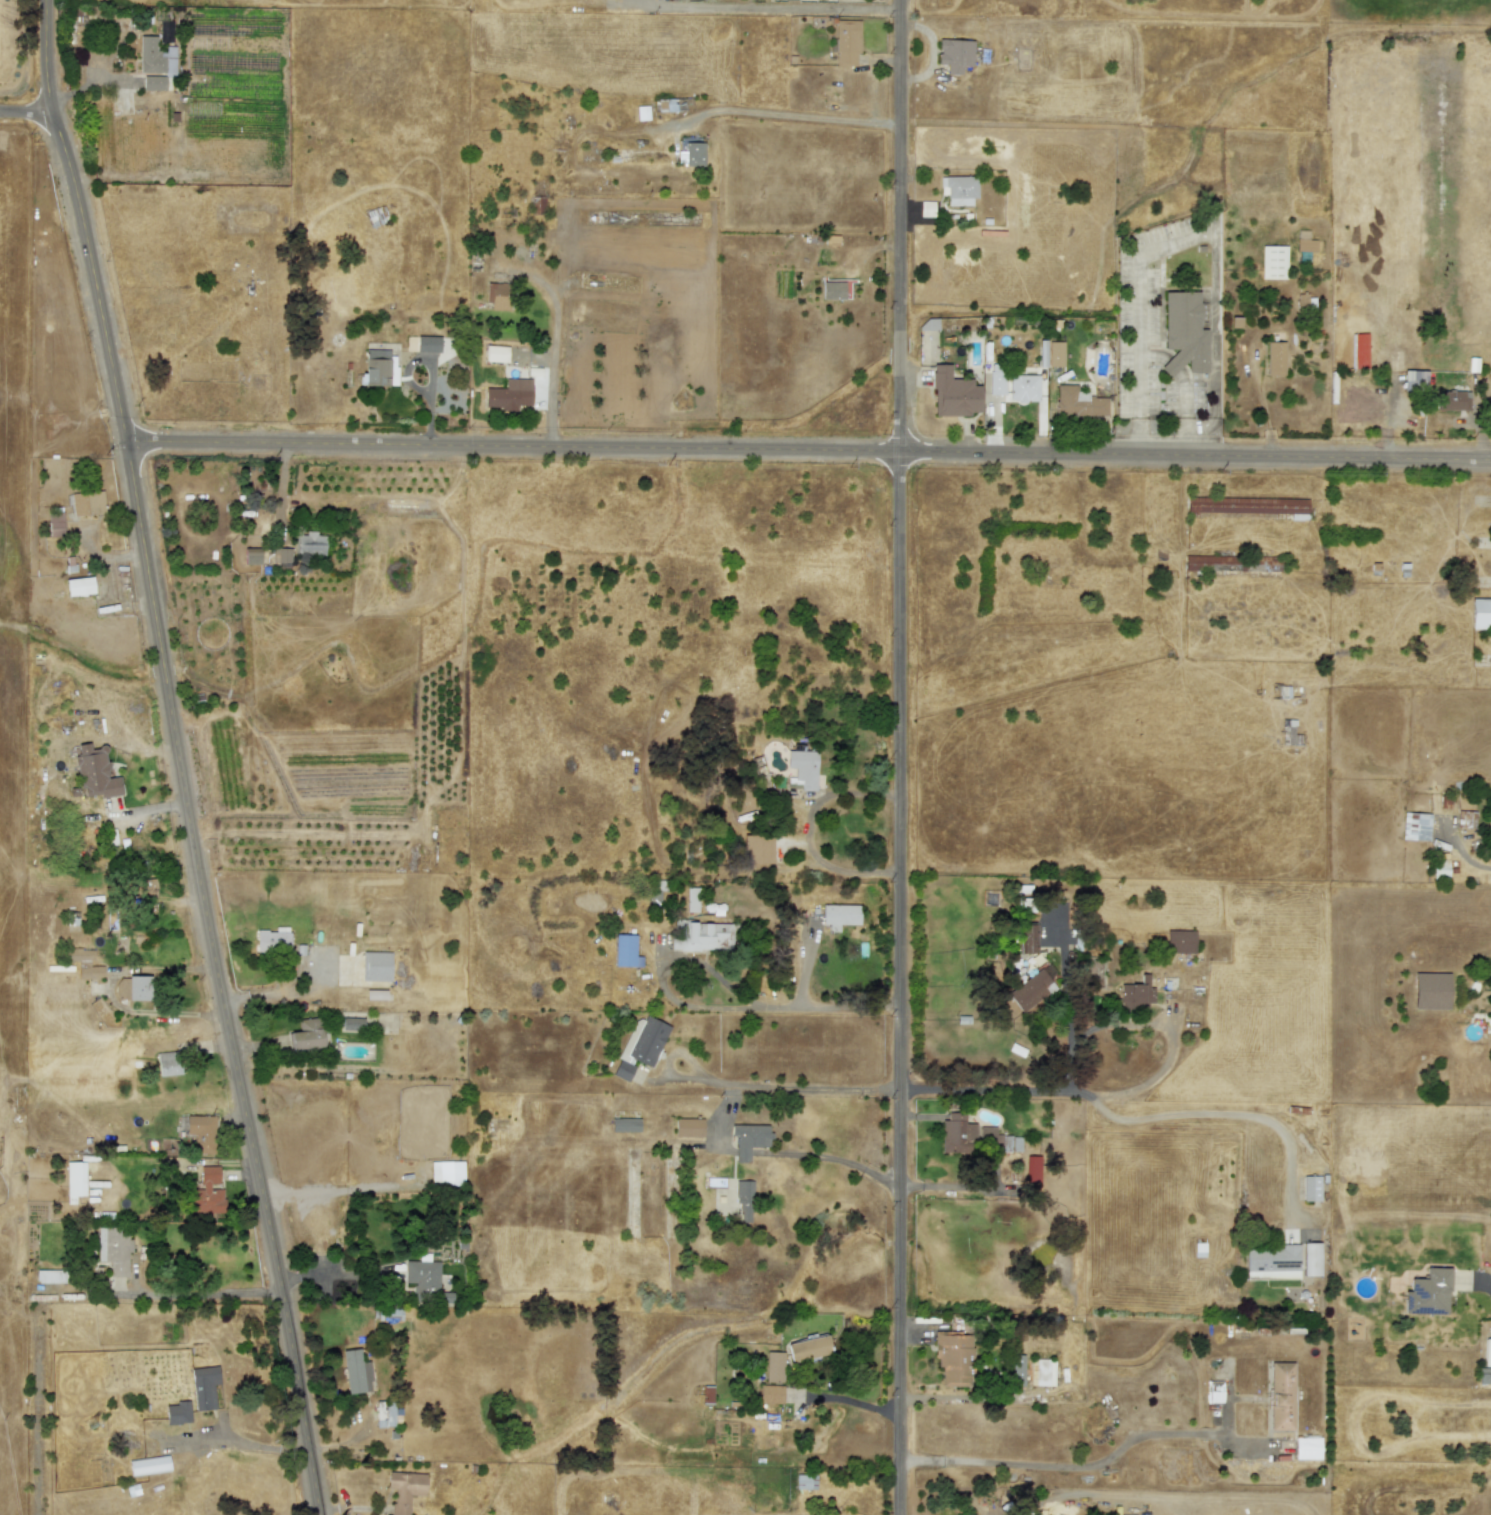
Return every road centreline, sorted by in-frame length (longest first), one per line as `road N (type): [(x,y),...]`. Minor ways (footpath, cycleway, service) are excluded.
road 1 (residential): [(898,1514),(900,0)]
road 2 (tertiary): [(316,1514),(196,884),(129,443),(54,118)]
road 3 (tertiary): [(1490,463),(129,443)]
road 4 (residential): [(900,10),(616,7)]
road 5 (residential): [(898,1090),(1092,1094)]

